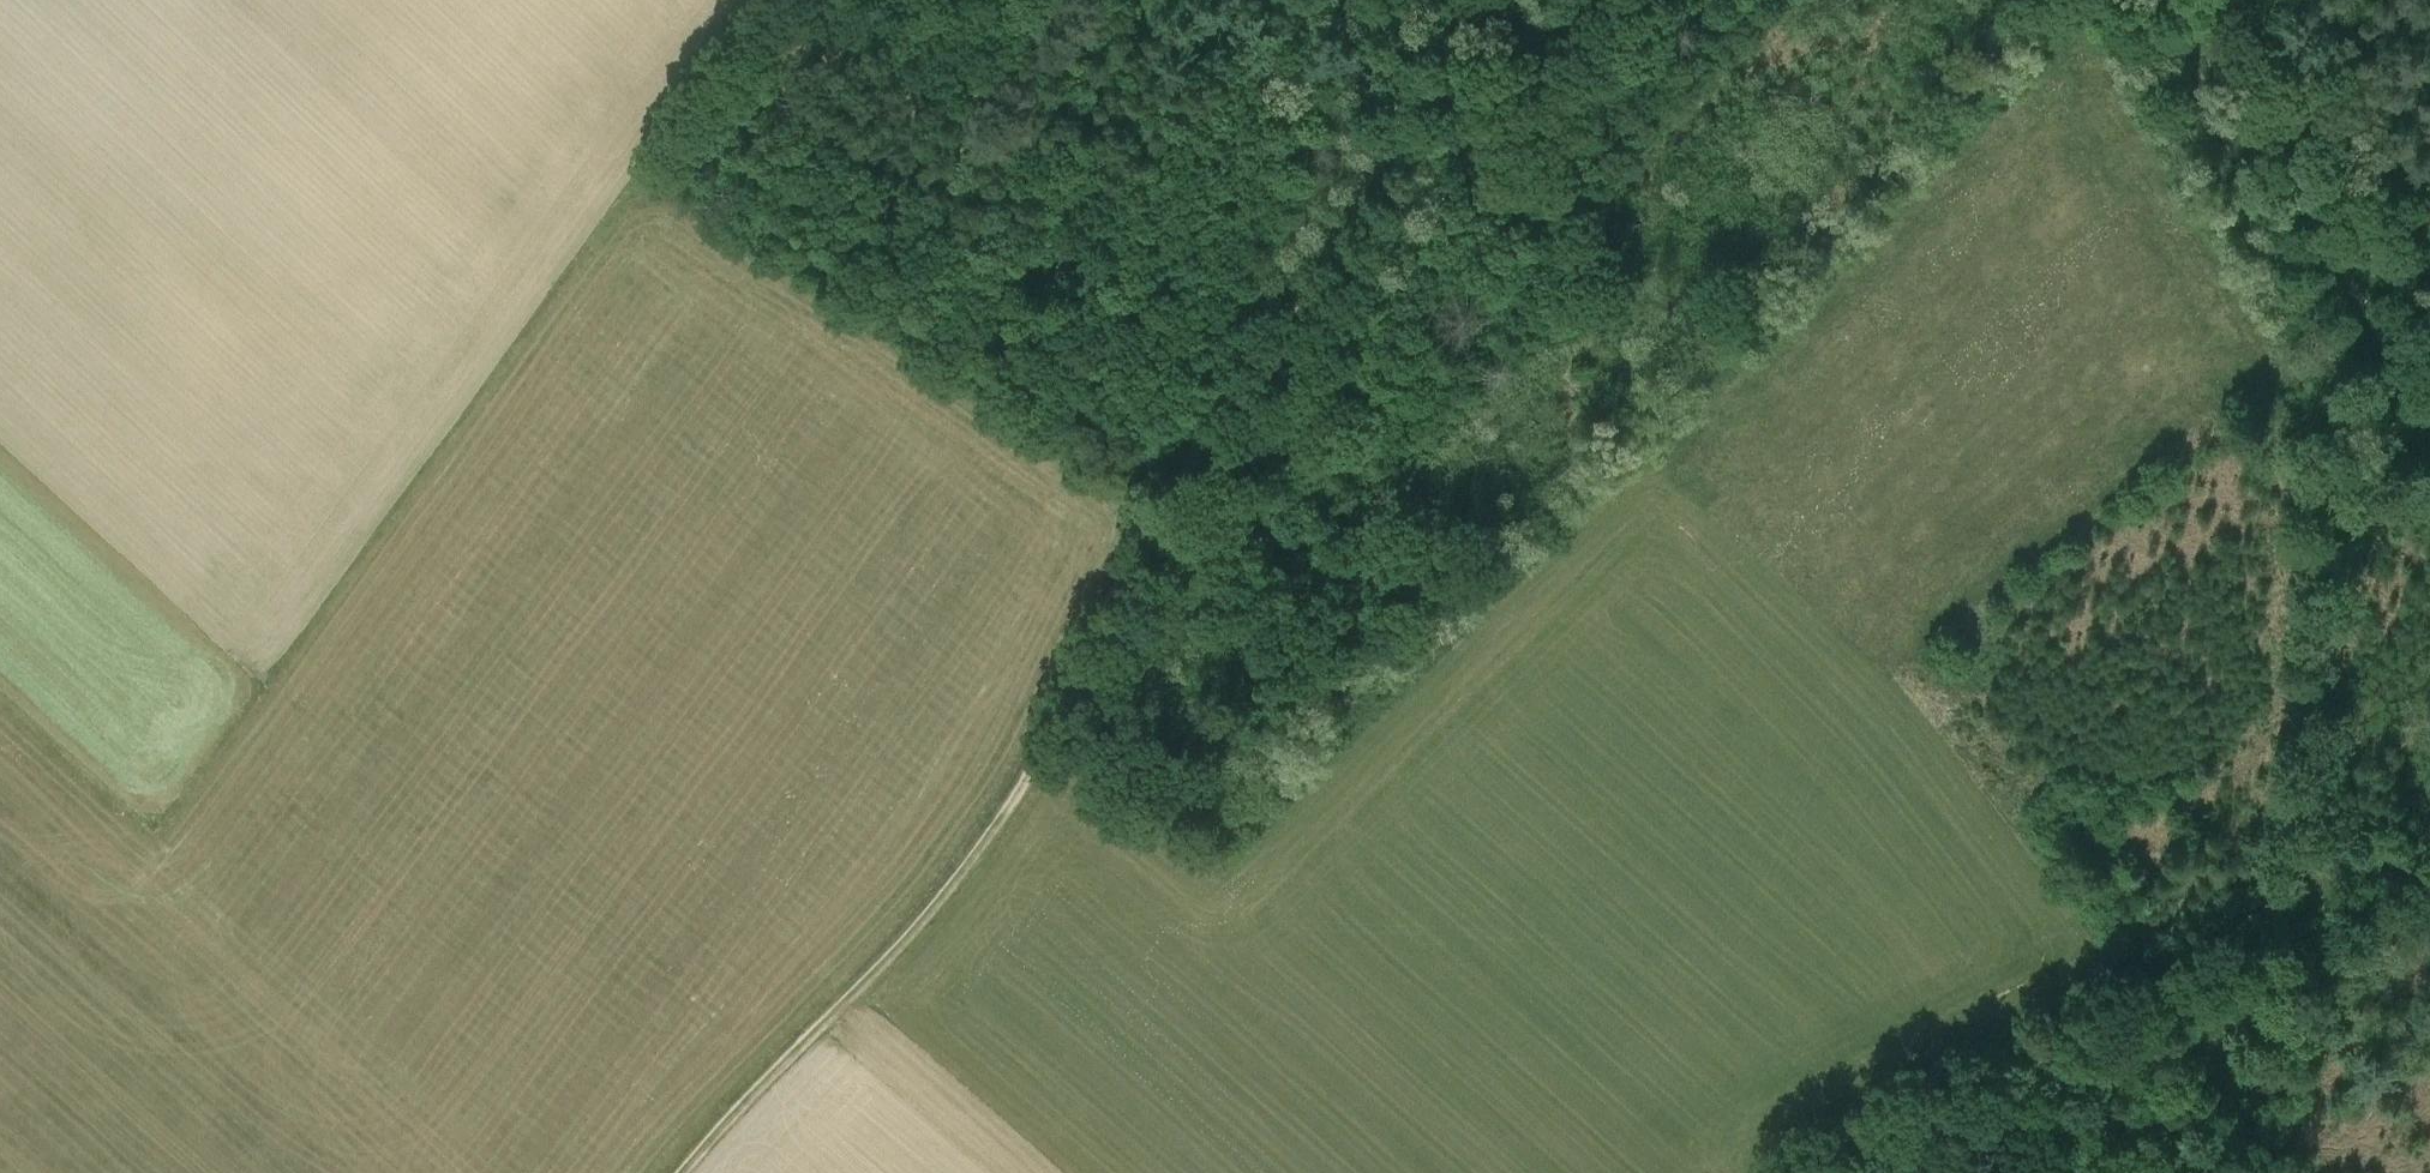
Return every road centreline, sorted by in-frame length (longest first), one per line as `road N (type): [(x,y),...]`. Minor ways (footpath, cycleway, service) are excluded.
road 1 (track): [(678,1172),(934,904),(1020,786),(1264,352),(1397,142),(1422,0)]
road 2 (track): [(2309,1172),(2349,890),(2429,831)]
road 3 (track): [(2330,234),(2187,0)]
road 4 (track): [(2330,234),(2429,400)]

